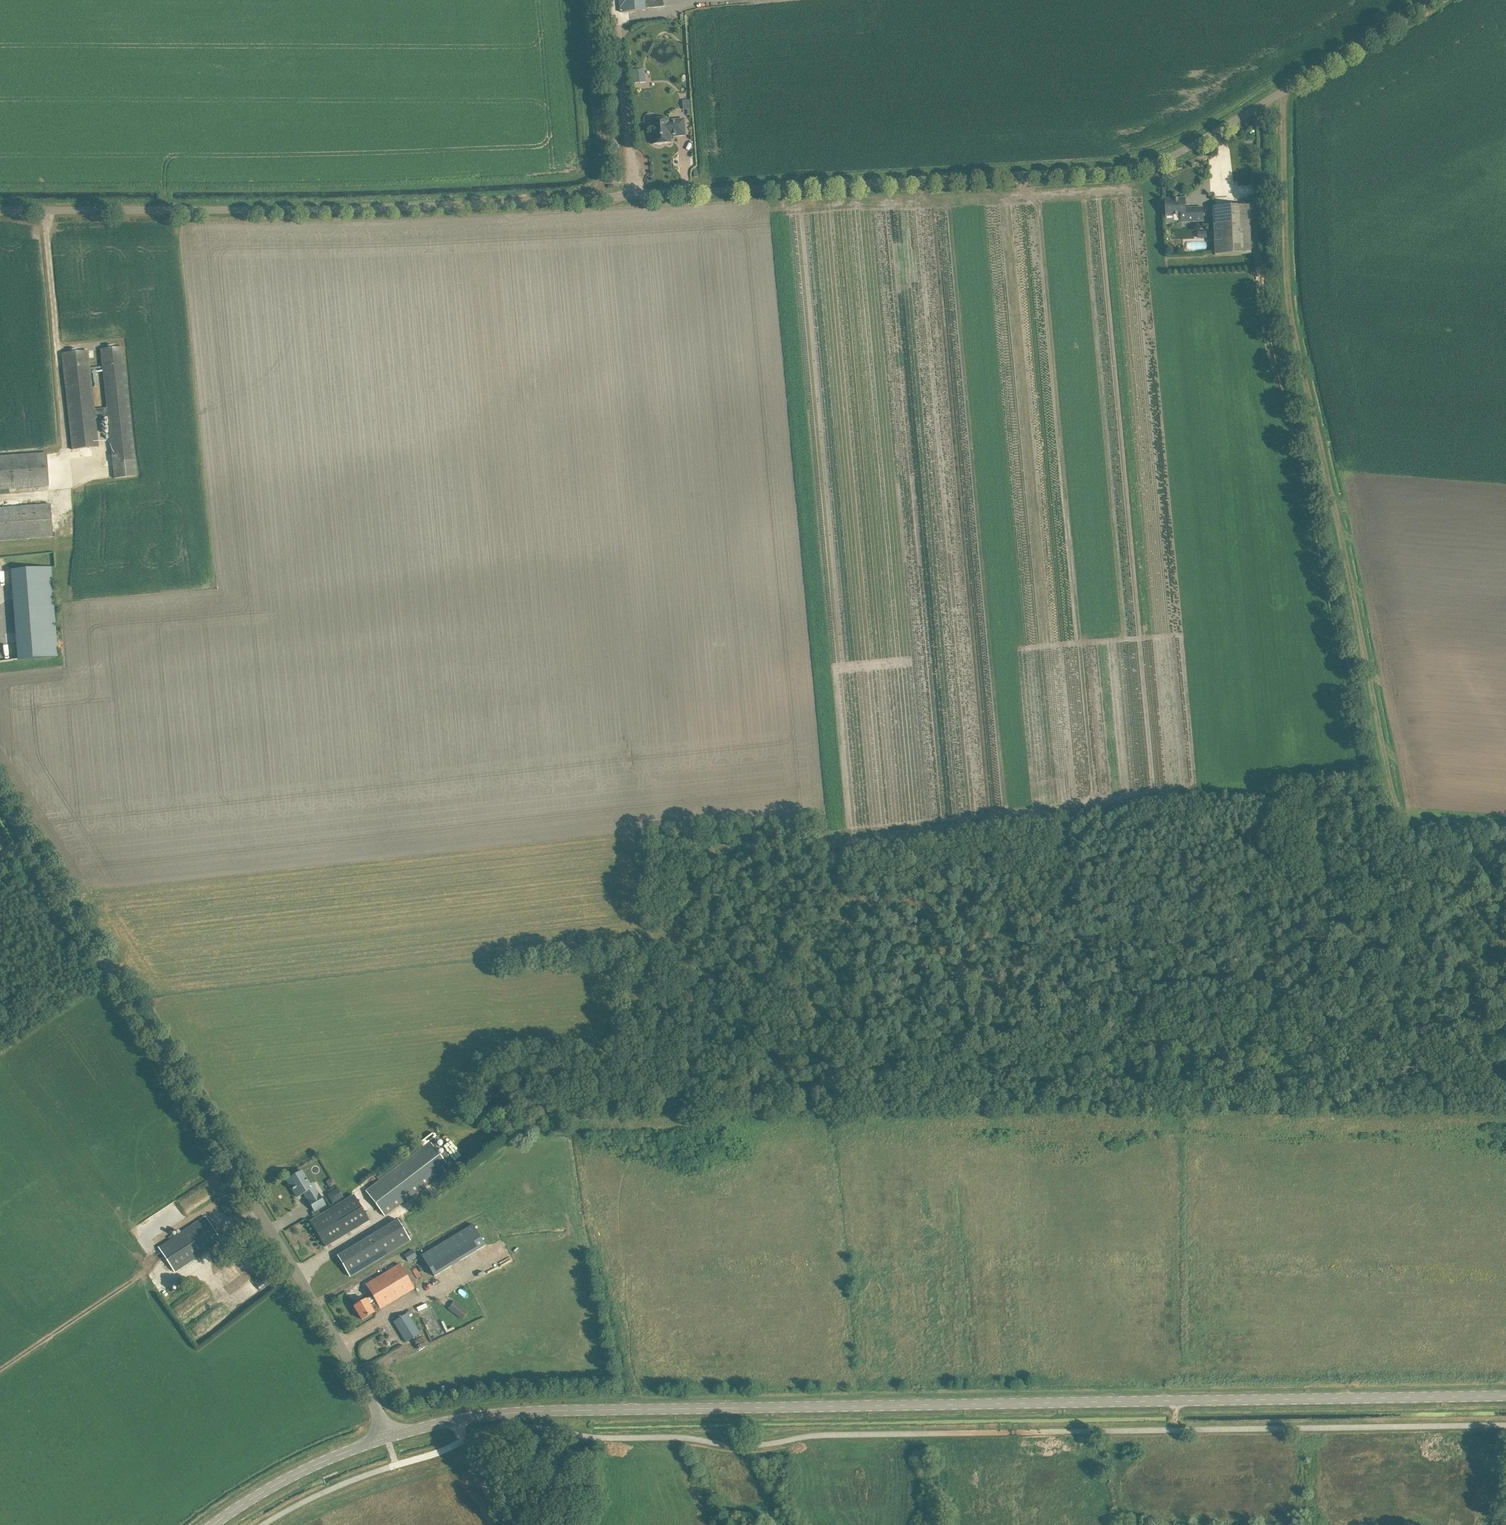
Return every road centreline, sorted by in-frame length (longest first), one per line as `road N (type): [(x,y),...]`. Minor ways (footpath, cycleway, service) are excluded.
road 1 (unclassified): [(0,211),(427,207),(1141,161),(1181,148),(1429,0)]
road 2 (tertiary): [(387,1437),(471,1416),(1505,1396)]
road 3 (track): [(1285,86),(1293,333),(1387,743),(1407,916)]
road 4 (unclassified): [(387,1437),(240,1172),(0,798)]
road 5 (track): [(605,197),(588,0)]
road 6 (tertiary): [(218,1524),(298,1473),(387,1437)]
road 7 (track): [(155,1267),(0,1371)]

